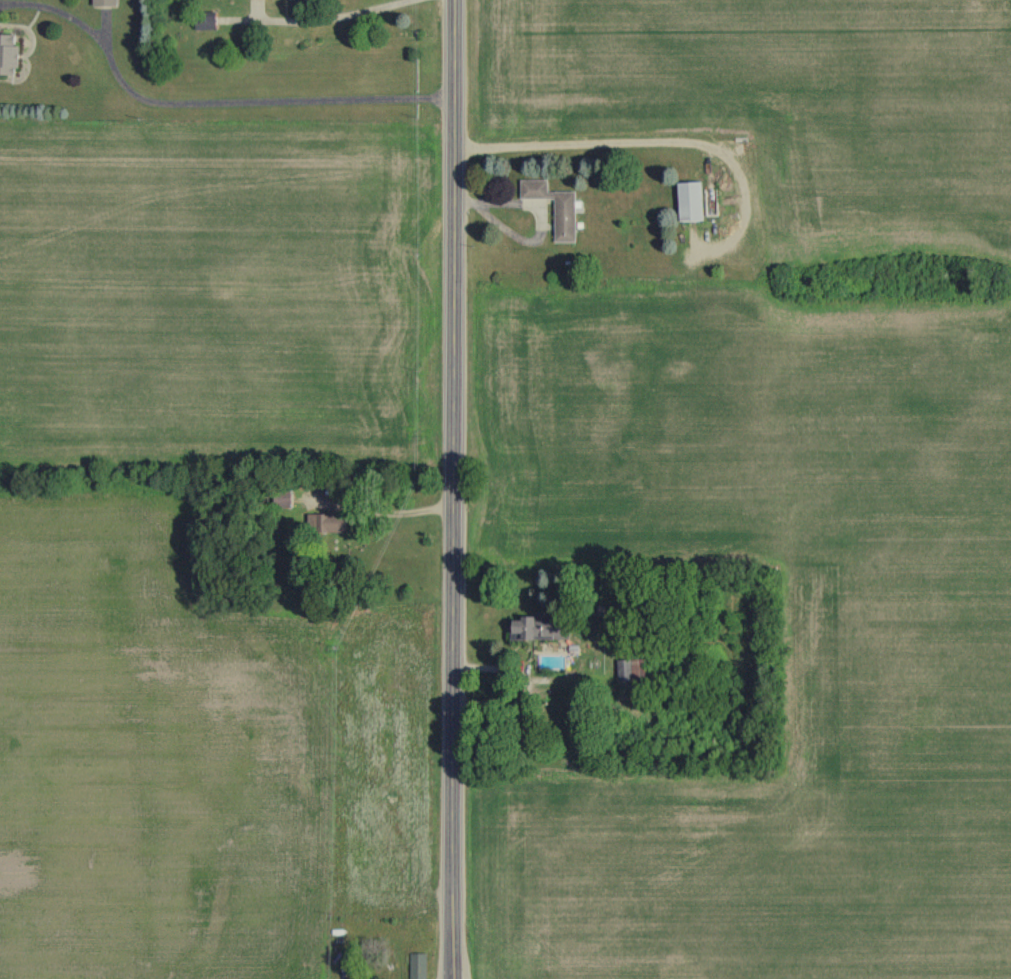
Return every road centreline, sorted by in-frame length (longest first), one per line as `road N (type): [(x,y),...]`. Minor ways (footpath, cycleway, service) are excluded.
road 1 (secondary): [(451,0),(448,978)]

